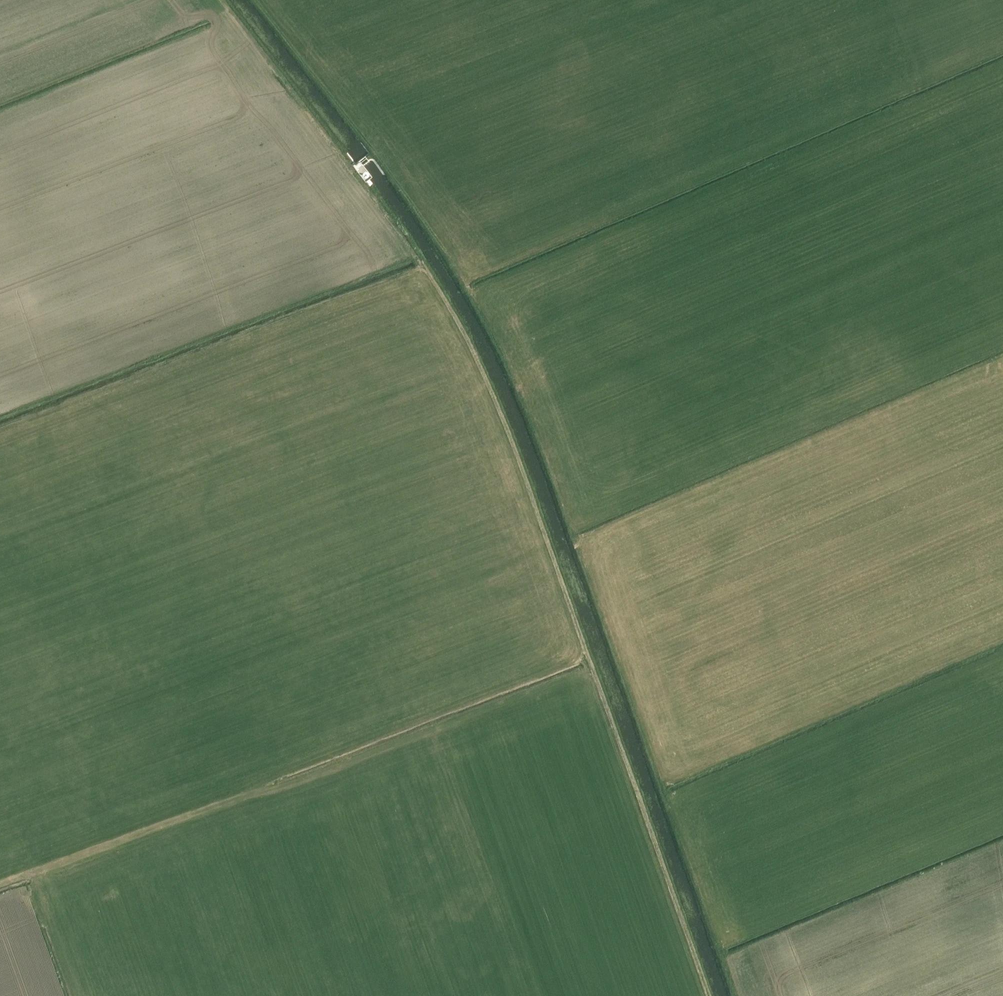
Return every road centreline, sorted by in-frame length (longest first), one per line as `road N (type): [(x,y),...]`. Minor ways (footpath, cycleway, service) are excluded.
road 1 (track): [(0,890),(28,879),(68,995)]

